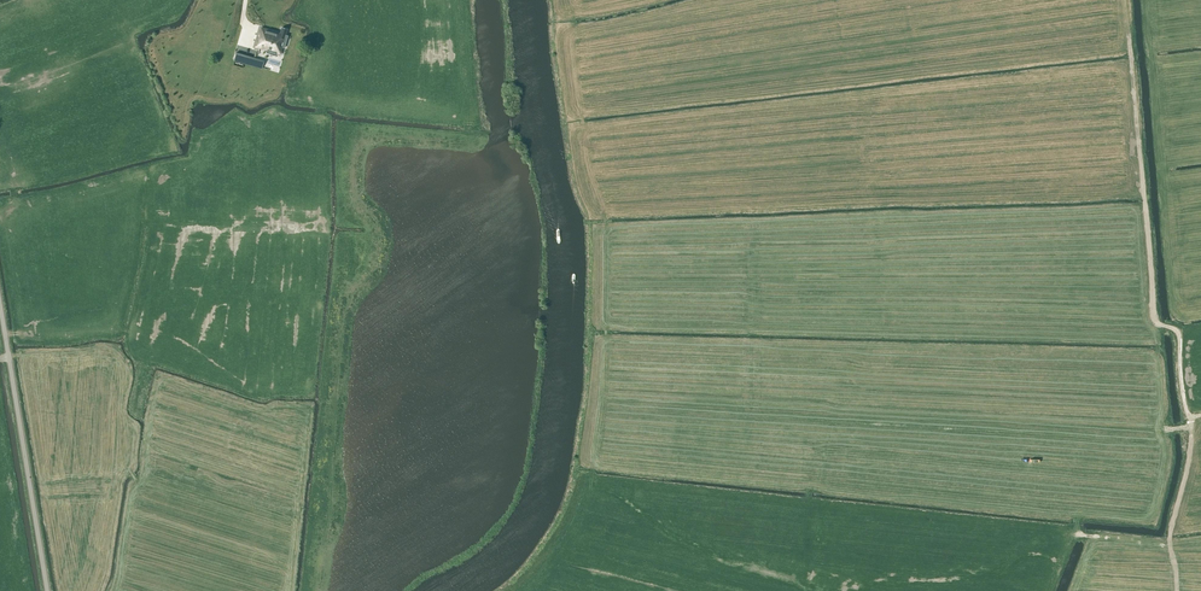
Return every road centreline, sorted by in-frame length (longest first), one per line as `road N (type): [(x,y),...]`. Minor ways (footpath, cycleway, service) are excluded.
road 1 (unclassified): [(47,590),(0,307)]

